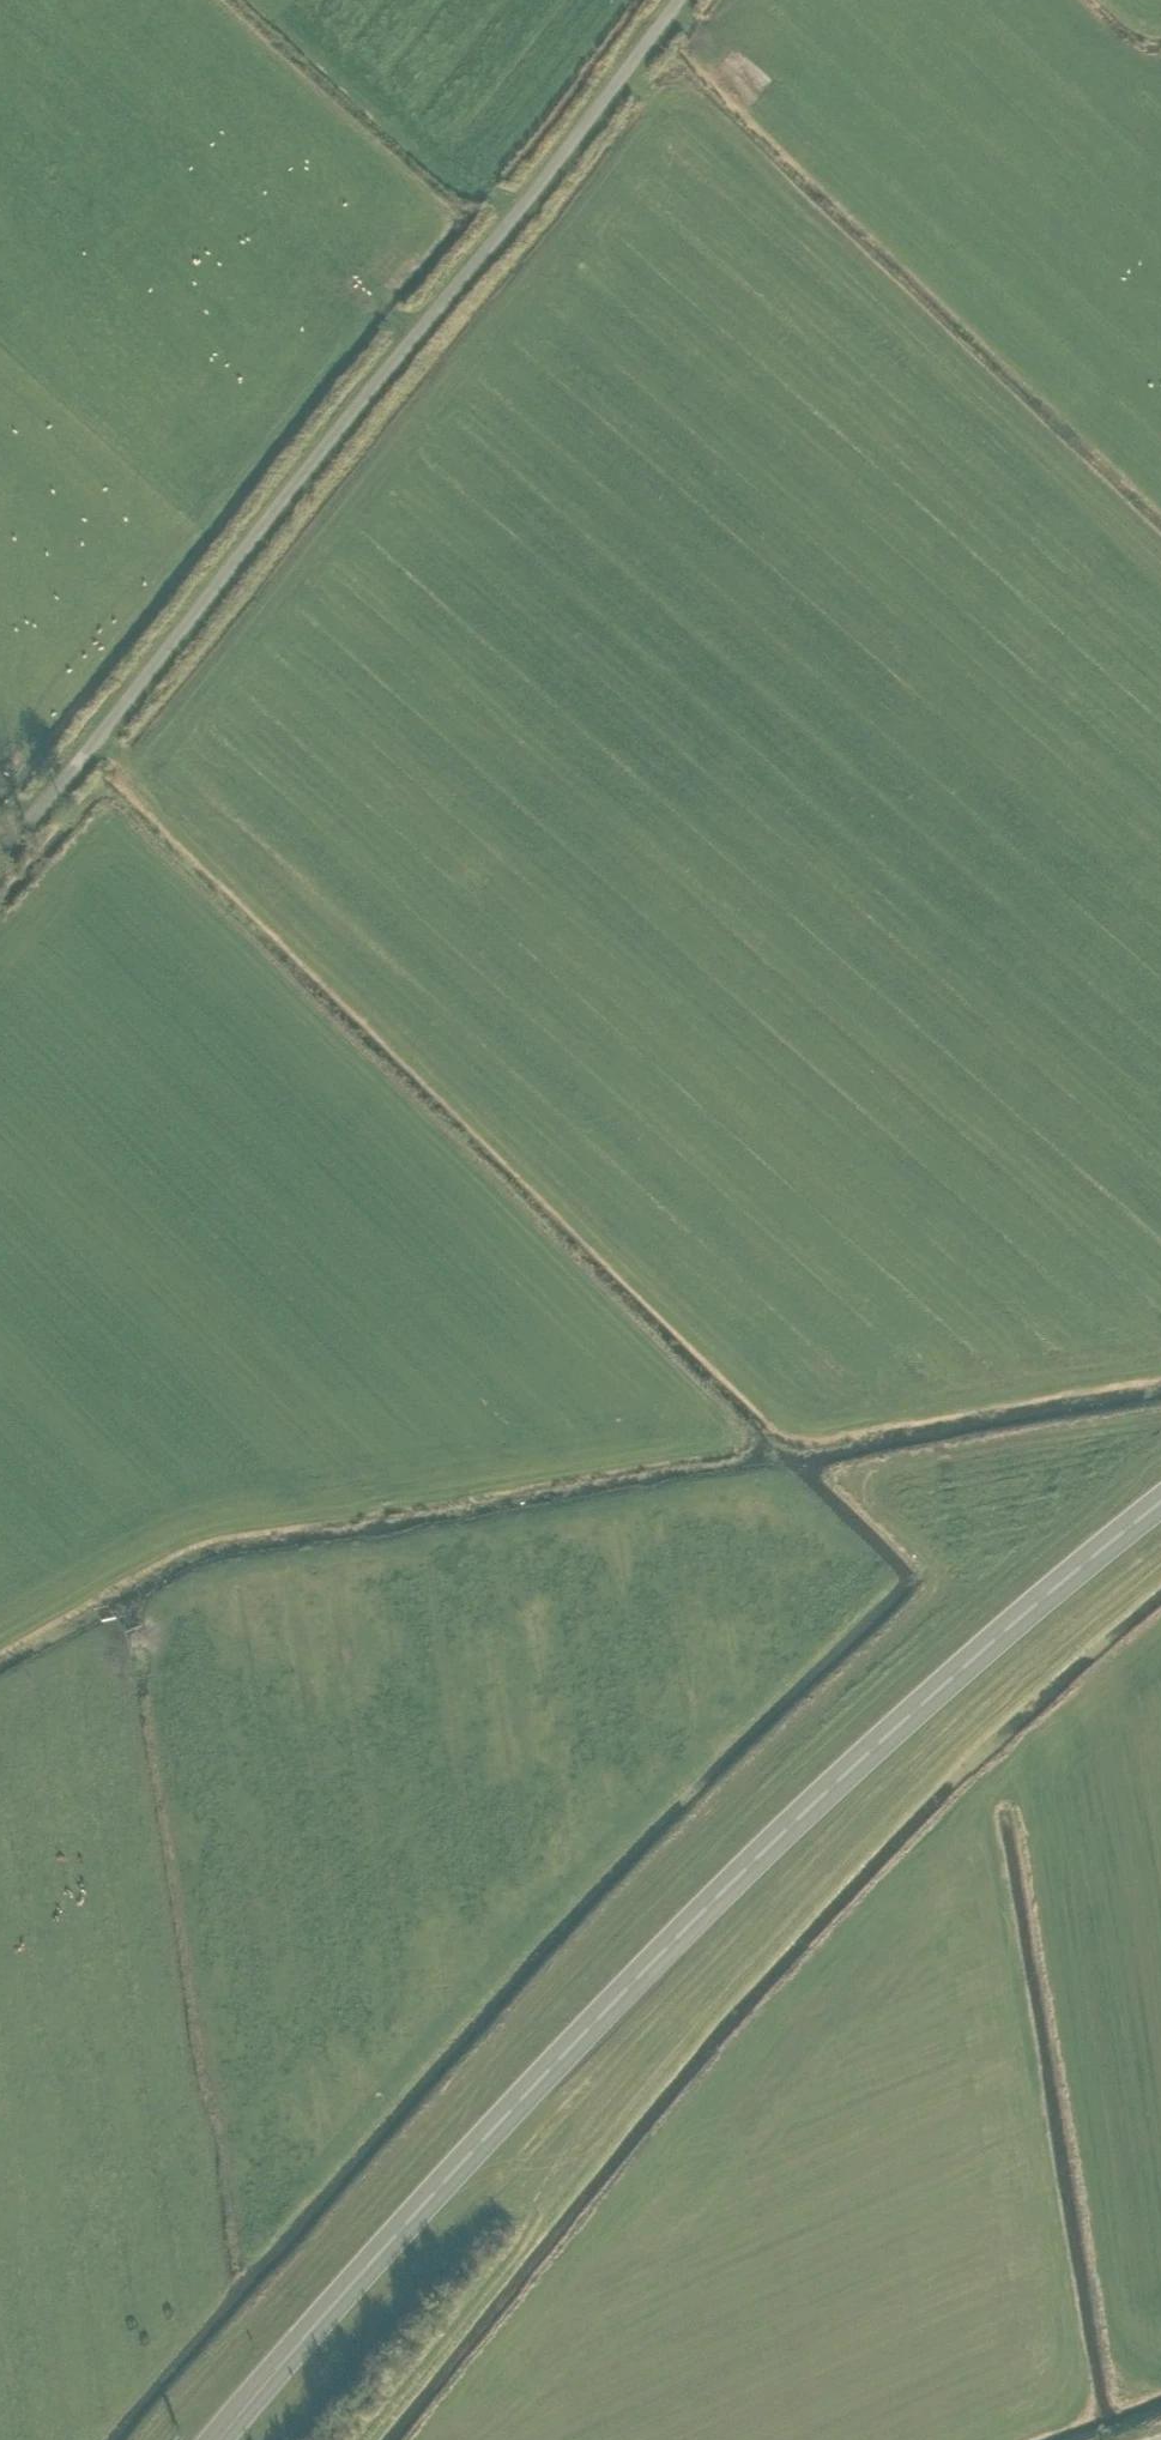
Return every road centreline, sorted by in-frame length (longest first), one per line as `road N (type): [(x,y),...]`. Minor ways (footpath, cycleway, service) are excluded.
road 1 (trunk): [(215,2439),(674,1940),(916,1708),(1160,1502)]
road 2 (unclassified): [(0,855),(684,0)]

